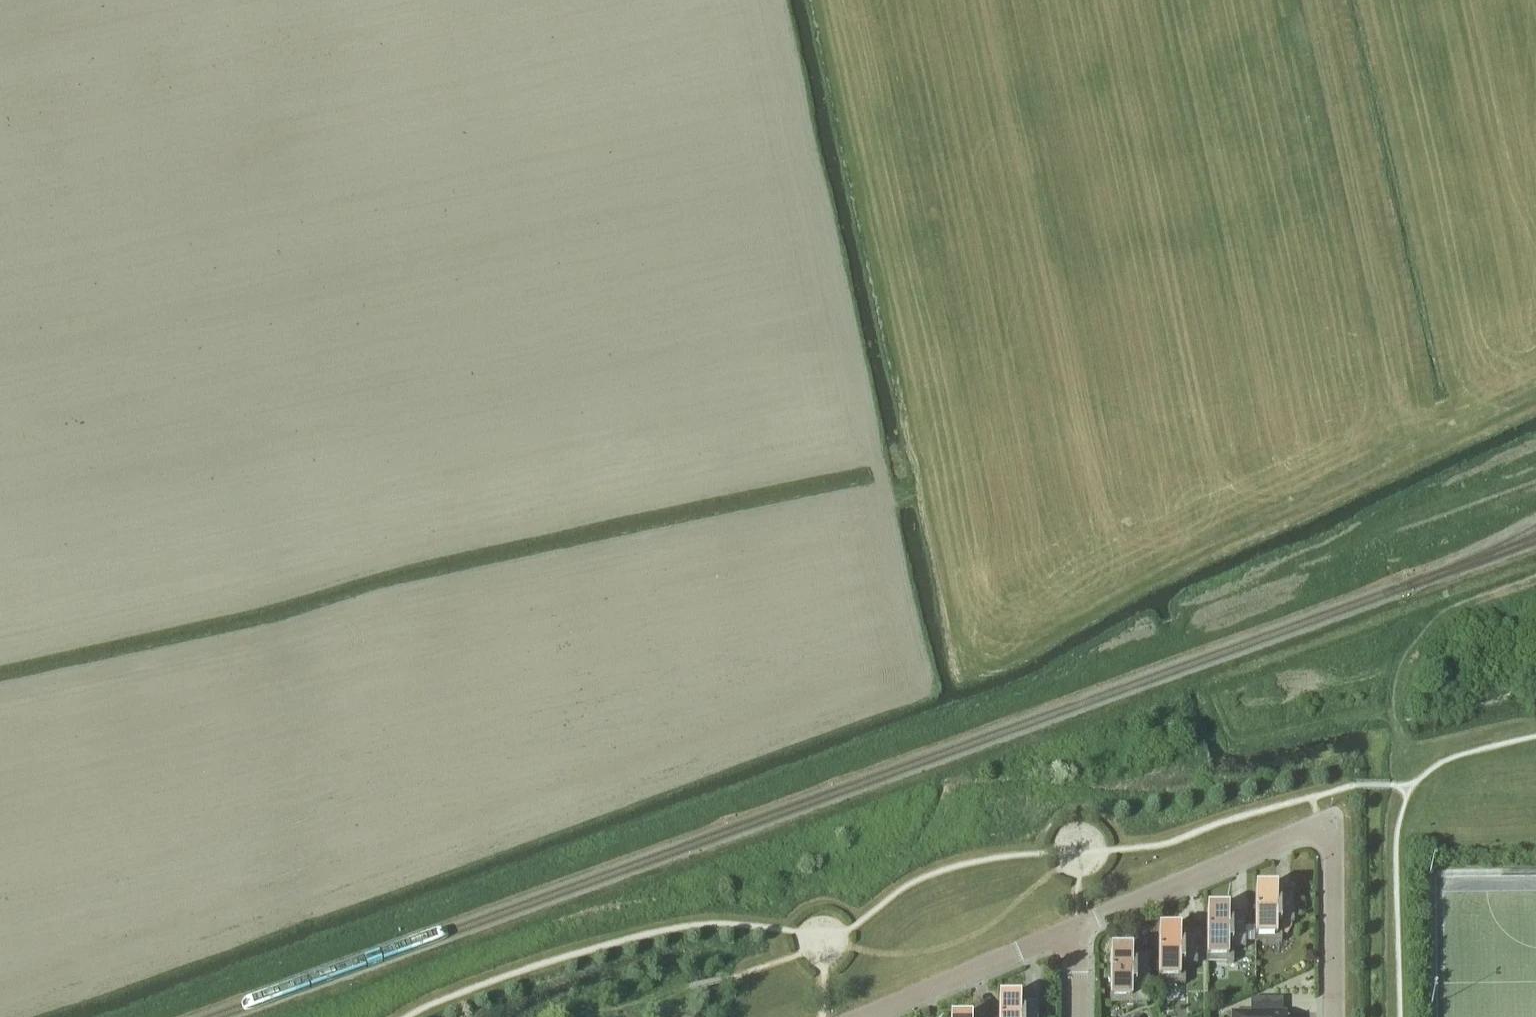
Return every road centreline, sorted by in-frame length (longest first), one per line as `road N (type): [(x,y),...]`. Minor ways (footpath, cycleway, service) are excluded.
road 1 (residential): [(1079,935),(1319,822),(1328,832)]
road 2 (residential): [(869,1016),(1079,935)]
road 3 (residential): [(1332,1016),(1328,832)]

